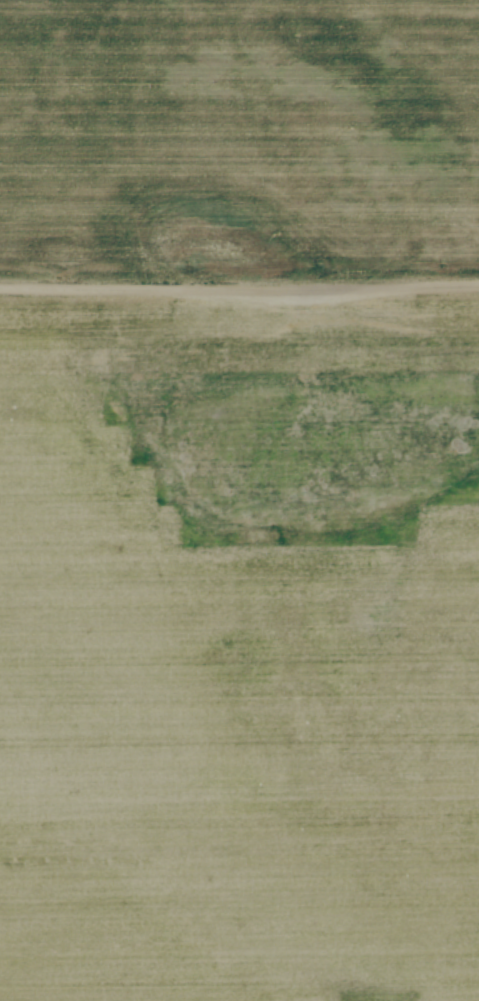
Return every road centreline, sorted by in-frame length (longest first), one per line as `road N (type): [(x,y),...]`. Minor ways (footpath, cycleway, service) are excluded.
road 1 (residential): [(0,292),(478,290)]

